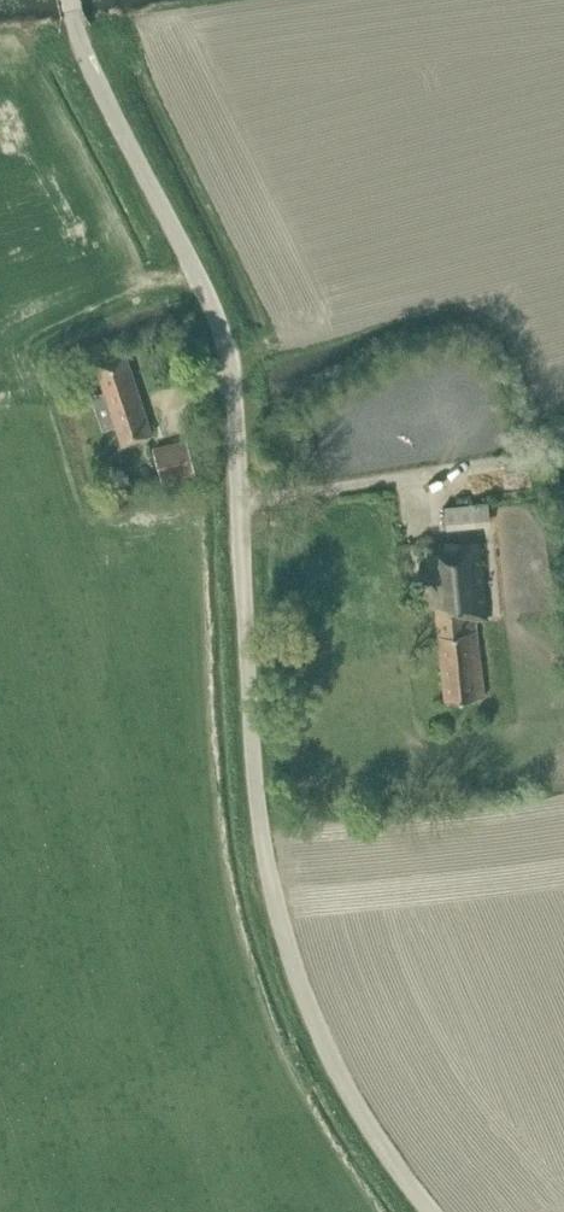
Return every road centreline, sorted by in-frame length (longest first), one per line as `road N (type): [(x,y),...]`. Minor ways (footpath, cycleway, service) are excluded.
road 1 (unclassified): [(71,9),(100,85),(218,308),(239,374),(249,660),(265,832),(311,1009),(375,1126),(440,1211)]

